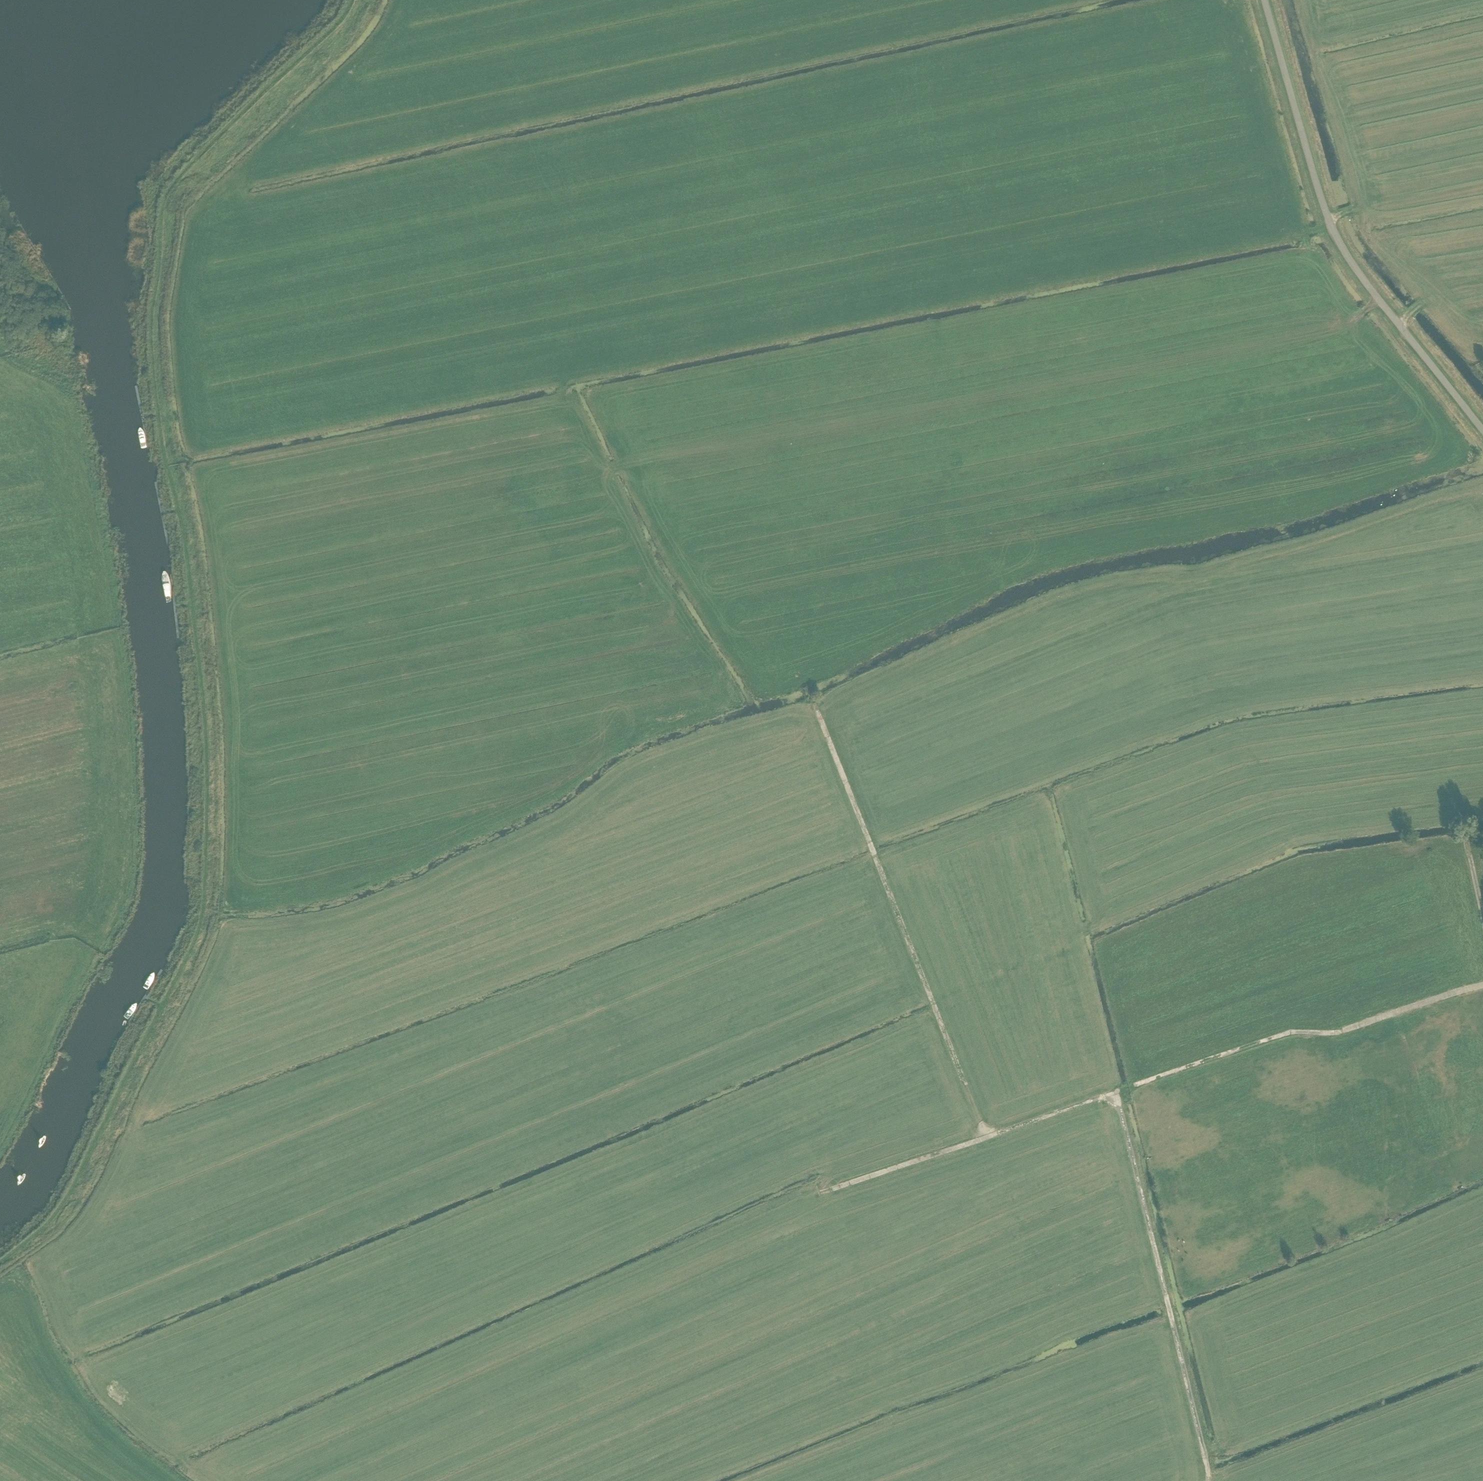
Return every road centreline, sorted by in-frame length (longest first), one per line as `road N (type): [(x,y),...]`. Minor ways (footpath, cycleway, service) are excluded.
road 1 (unclassified): [(1482,431),(1334,234),(1263,0)]

